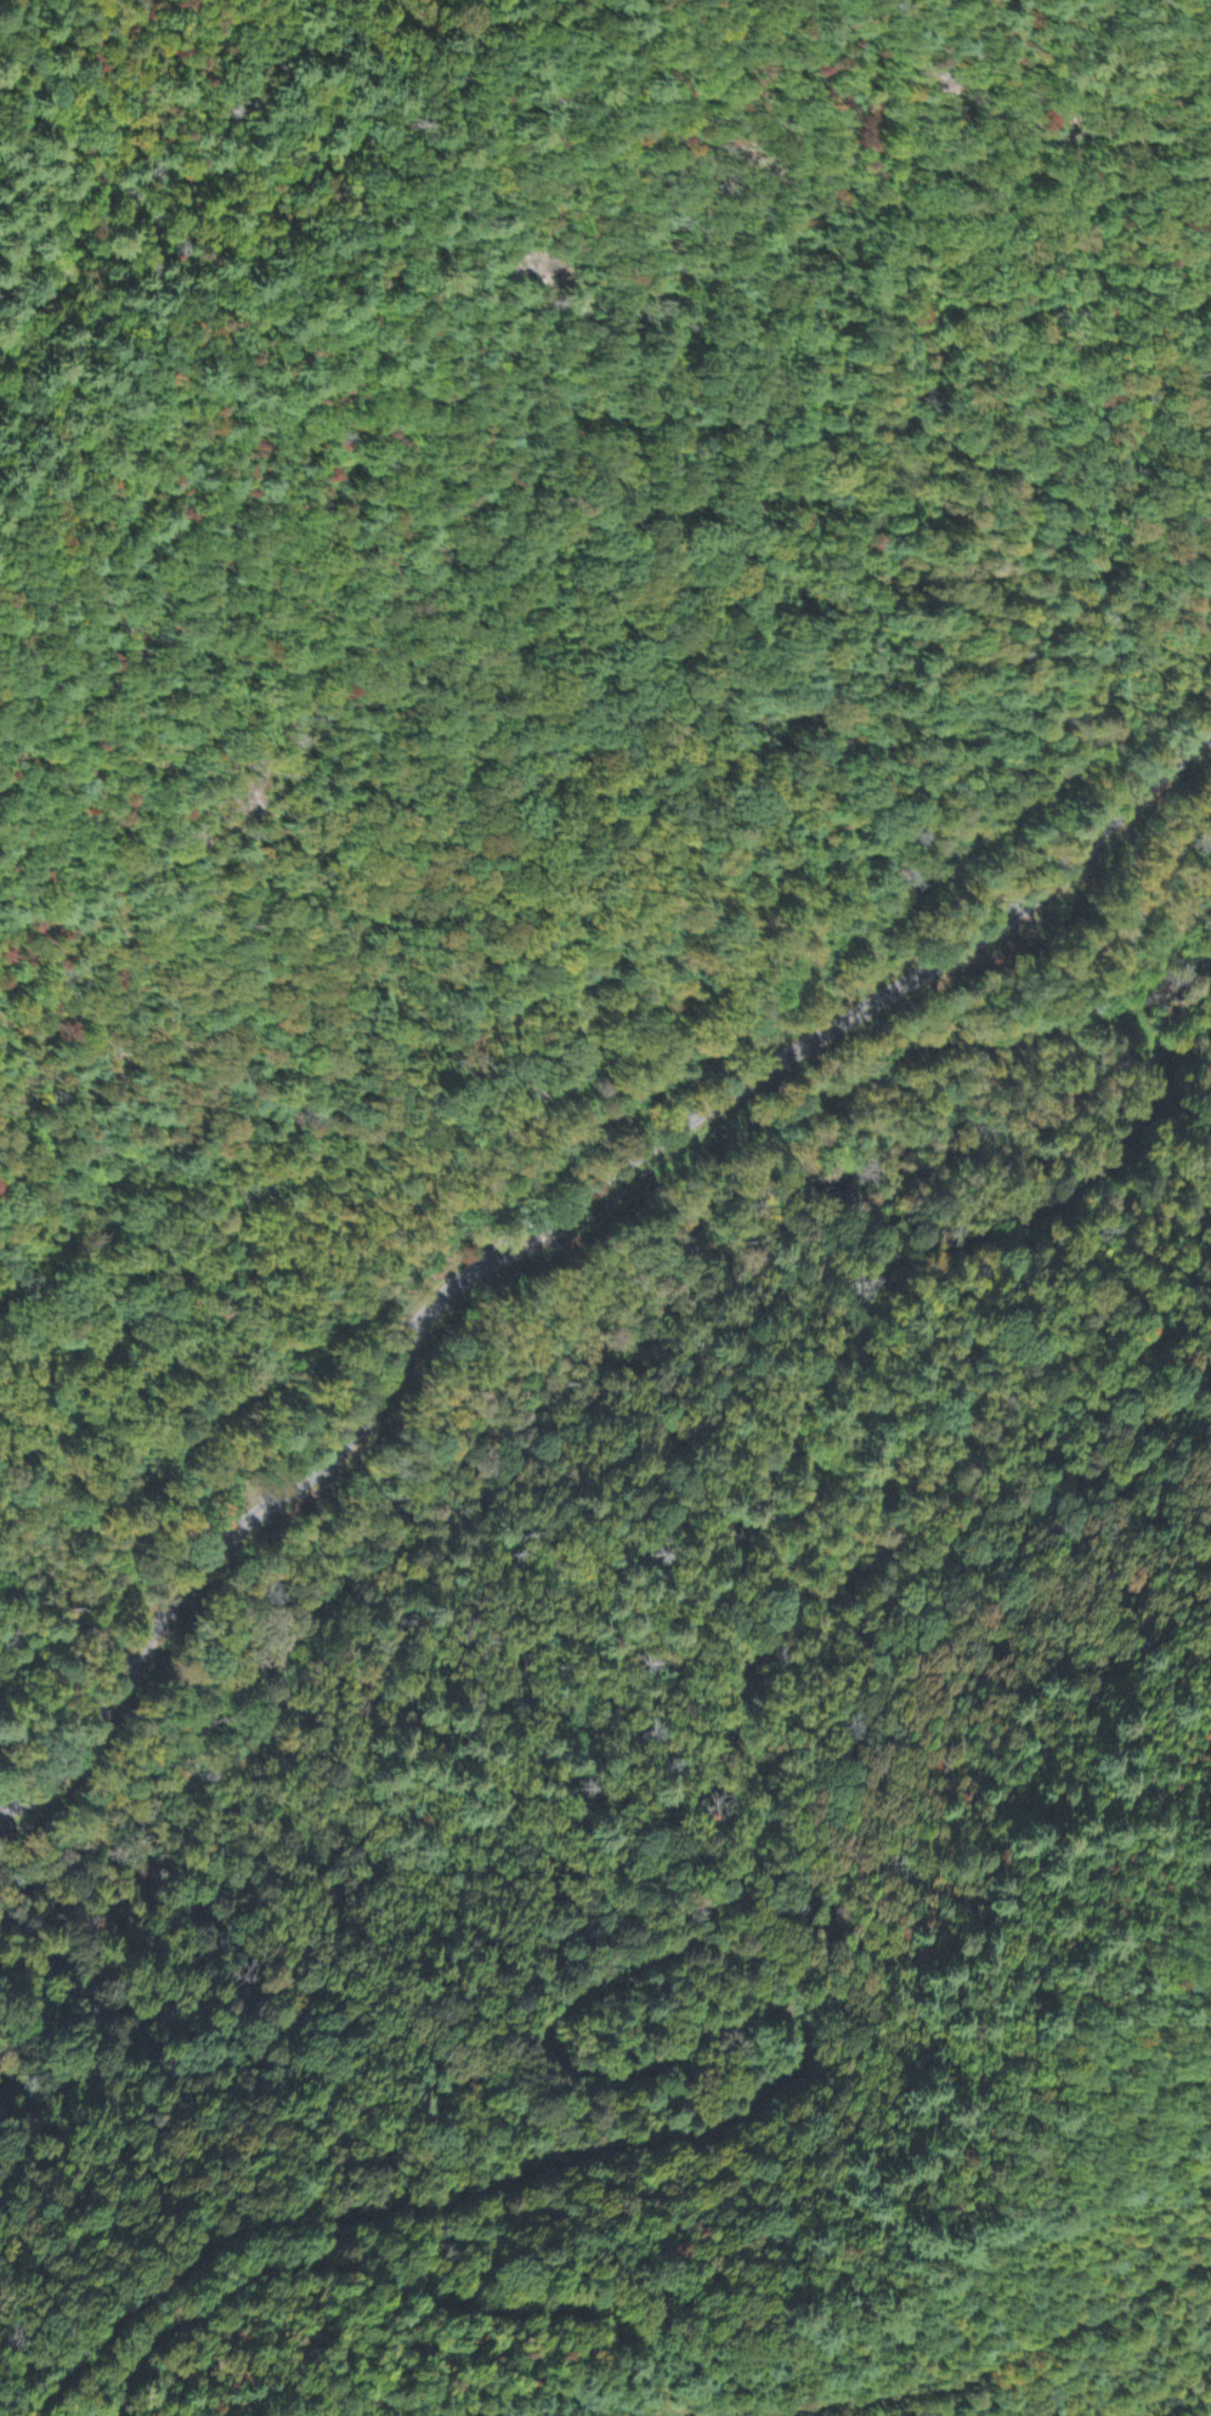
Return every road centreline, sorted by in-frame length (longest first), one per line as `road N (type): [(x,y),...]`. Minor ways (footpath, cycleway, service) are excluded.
road 1 (tertiary): [(0,1810),(43,1790),(67,1764),(206,1562),(341,1452),(401,1348),(462,1281),(802,1047),(964,951),(1025,906),(1156,776),(1210,736)]

